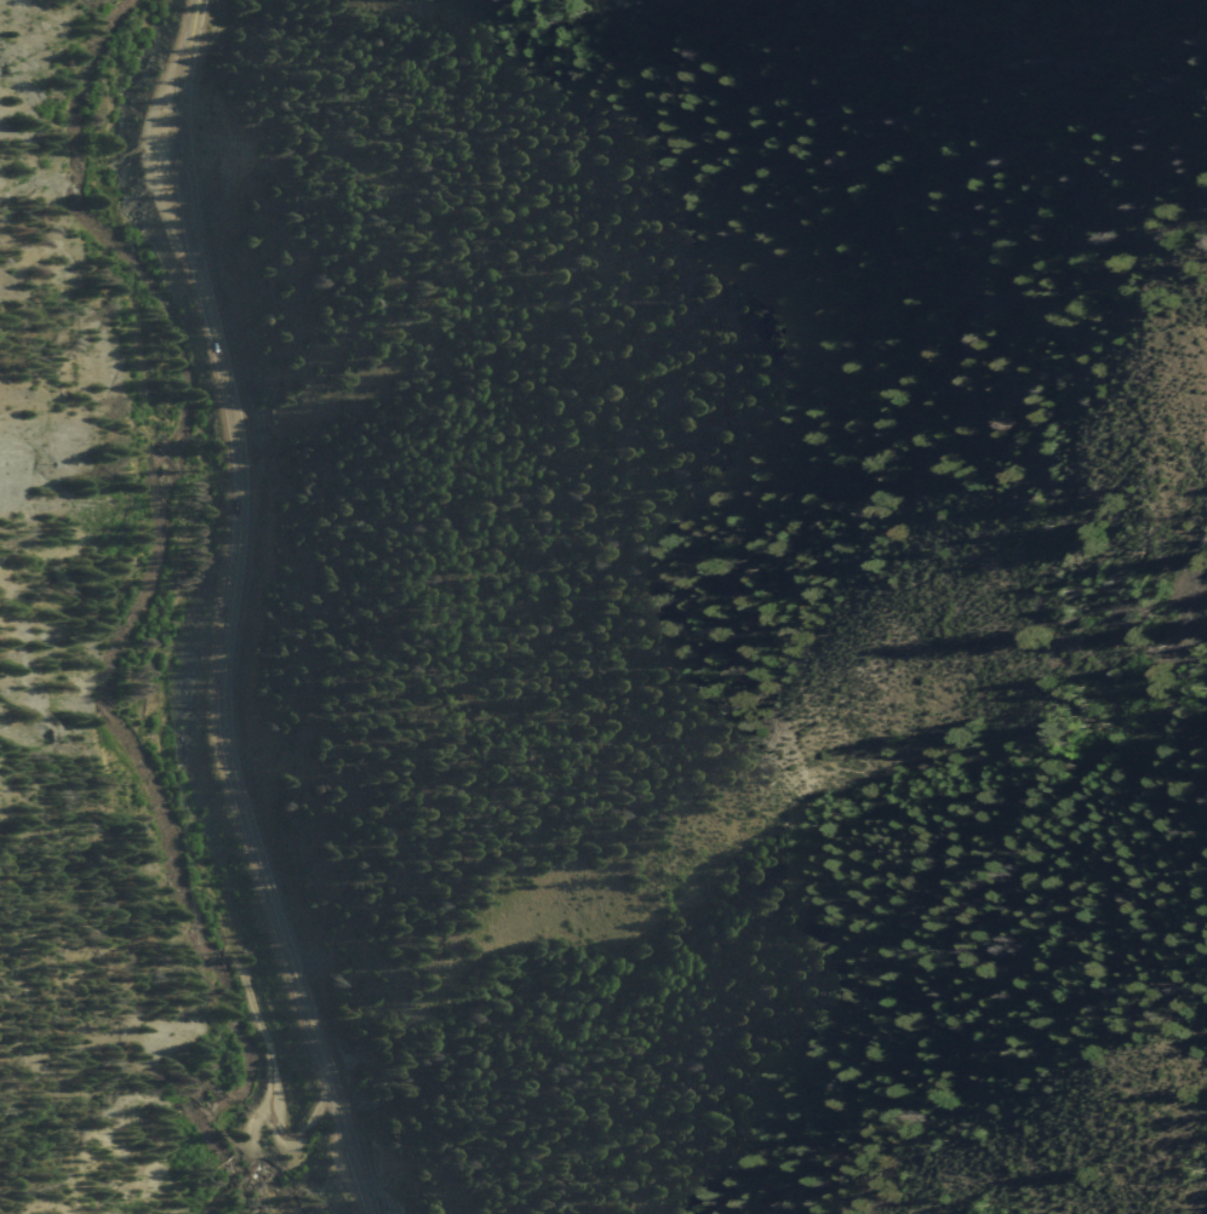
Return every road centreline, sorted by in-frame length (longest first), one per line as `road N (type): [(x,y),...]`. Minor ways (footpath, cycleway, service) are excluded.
road 1 (tertiary): [(196,0),(183,73),(181,185),(238,468),(222,688),(227,740),(236,794),(370,1213)]

